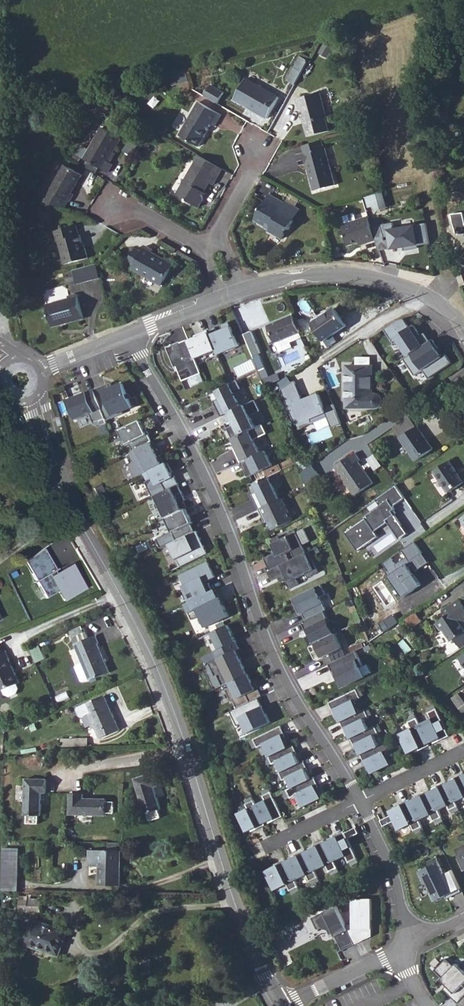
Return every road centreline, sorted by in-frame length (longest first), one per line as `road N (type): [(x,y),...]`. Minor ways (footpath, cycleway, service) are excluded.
road 1 (secondary): [(282,1005),(249,944),(161,680),(19,400)]
road 2 (residential): [(127,336),(228,523),(275,659),(359,802)]
road 3 (residential): [(243,288),(310,274),(392,279),(432,297),(463,332)]
road 4 (track): [(10,365),(0,173)]
road 5 (residential): [(359,802),(397,890),(404,948)]
road 6 (residential): [(404,948),(286,1005)]

